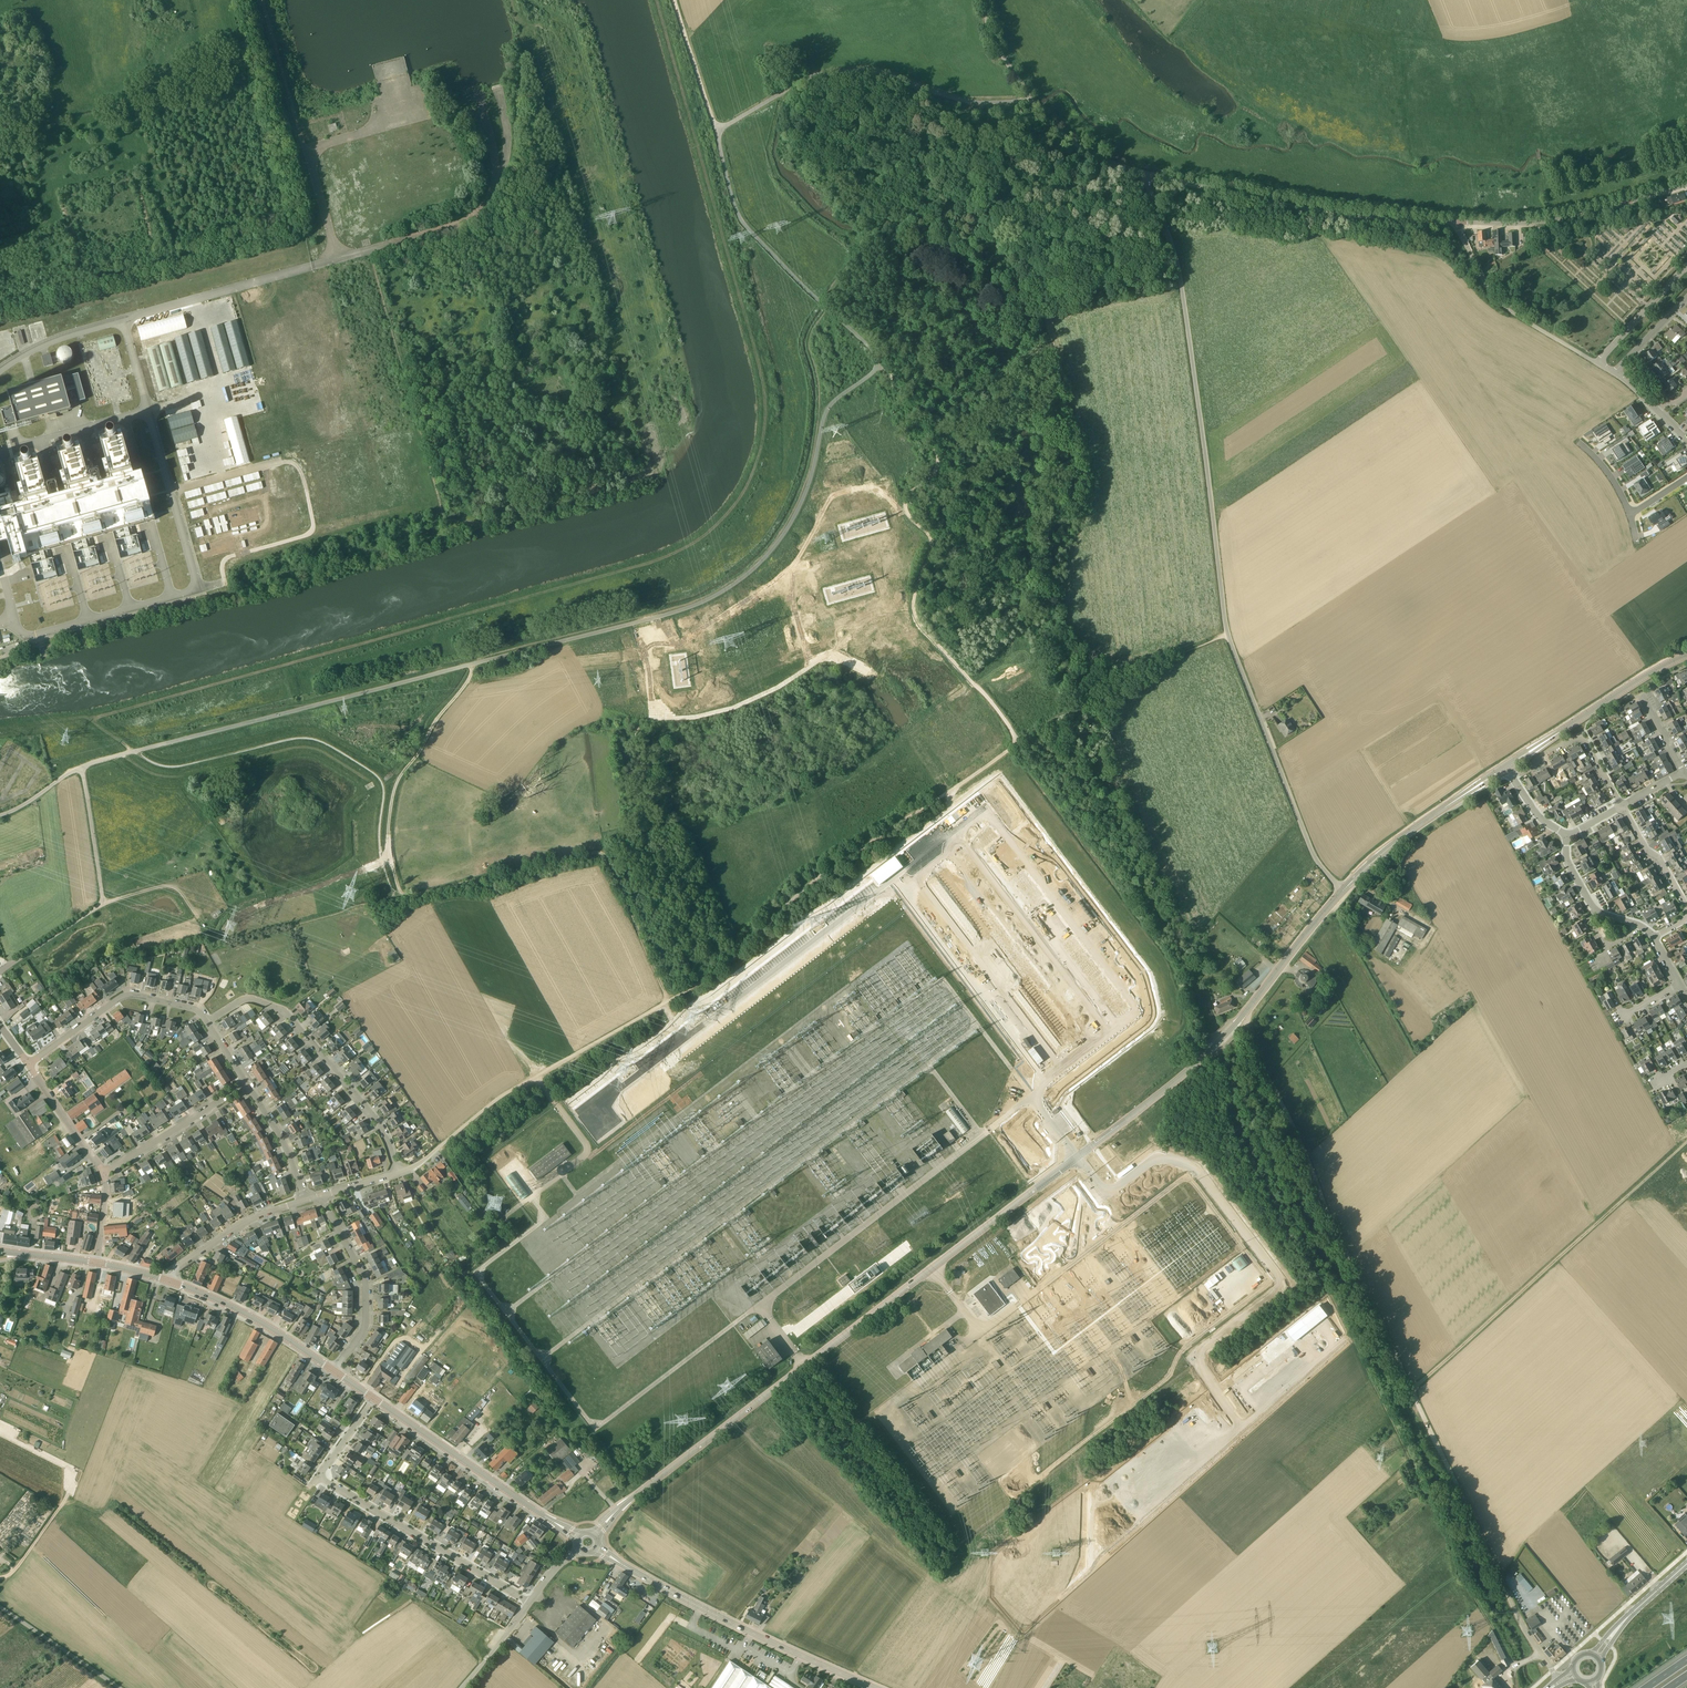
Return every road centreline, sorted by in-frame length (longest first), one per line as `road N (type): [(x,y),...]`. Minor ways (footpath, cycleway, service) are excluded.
road 1 (unclassified): [(0,816),(97,761),(662,616),(745,577),(804,497),(824,415),(878,368),(741,220),(715,132),(837,69),(939,98),(1030,98)]
road 2 (tertiary): [(610,1518),(1195,1066),(1343,891)]
road 3 (unclassified): [(1343,891),(1310,850),(1220,614),(1176,262),(1143,171)]
road 4 (track): [(1210,1052),(1273,1160),(1509,1658)]
road 5 (track): [(1527,1632),(1240,1020)]
road 6 (track): [(1019,741),(912,609),(935,548),(906,501),(942,466),(878,368)]
road 7 (unclassified): [(399,1173),(520,1084),(726,967),(774,921)]
road 8 (track): [(135,752),(178,767),(290,739),(331,746),(385,787),(380,843),(394,896)]
road 9 (track): [(1411,1391),(1686,1142)]
road 10 (track): [(667,1002),(602,855),(403,897)]
road 11 (residential): [(530,1603),(323,1478),(374,1399)]
road 12 (unclassified): [(1457,222),(1338,213),(1143,171)]
road 13 (track): [(1019,741),(774,921)]
road 14 (tertiary): [(875,1687),(616,1561)]
road 15 (residential): [(399,1173),(380,1128),(286,1016),(240,1002),(208,1023)]
road 16 (track): [(403,897),(390,846),(397,783),(472,665)]
road 17 (track): [(818,304),(853,264),(856,245),(780,169),(773,151),(780,97)]
road 18 (track): [(7,968),(102,900),(82,767)]
road 19 (residential): [(1457,222),(1567,219),(1686,184)]
road 20 (tertiary): [(559,1526),(374,1399)]
road 21 (residential): [(208,1023),(193,1009),(127,996),(26,1065)]
road 22 (residential): [(1598,362),(1495,299),(1457,222)]
road 23 (residential): [(335,1371),(365,1327),(365,1283),(323,1195)]
road 24 (tertiary): [(335,1371),(256,1319),(171,1282)]
road 25 (tertiary): [(1539,746),(1686,655)]
road 26 (residential): [(104,1174),(246,1085)]
road 27 (unclassified): [(171,1282),(179,1265),(246,1224),(305,1200)]
road 28 (residential): [(1622,806),(1582,737),(1512,777)]
road 29 (unclassified): [(119,1687),(0,1608)]
road 30 (track): [(673,0),(715,132)]
road 31 (unclassified): [(1143,171),(1078,146),(1030,98)]
road 32 (residential): [(104,1174),(26,1065)]
road 33 (residential): [(305,1200),(285,1146),(246,1085)]
road 34 (residential): [(1598,362),(1686,267)]
road 35 (residential): [(1686,907),(1622,806)]

